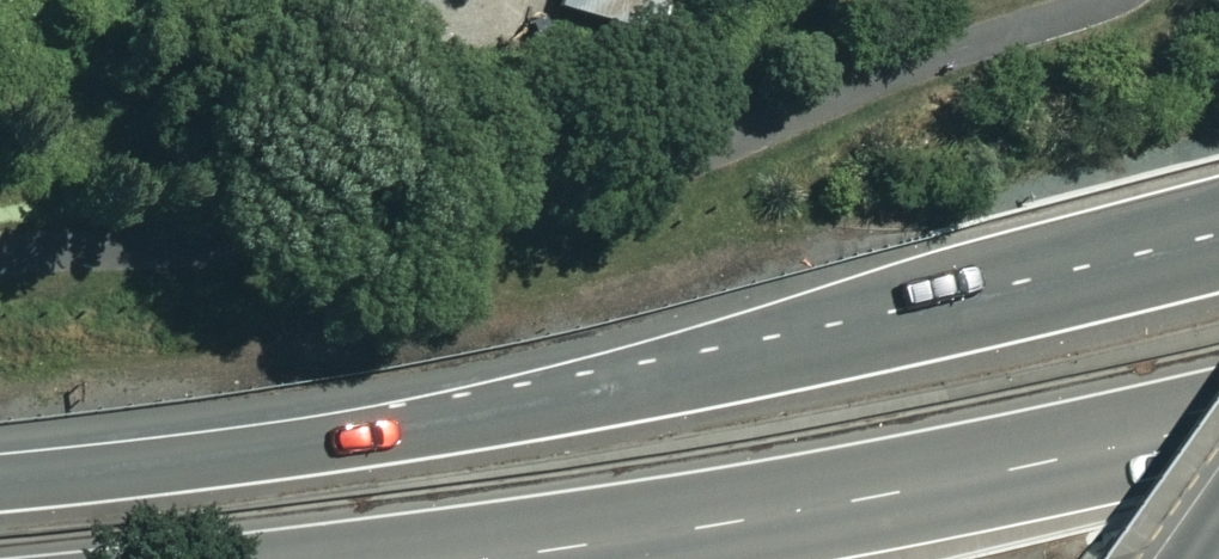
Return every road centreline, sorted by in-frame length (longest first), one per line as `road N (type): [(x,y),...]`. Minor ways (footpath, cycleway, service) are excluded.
road 1 (trunk): [(0,462),(452,413),(814,340),(1218,235)]
road 2 (trunk): [(1218,404),(1018,455),(439,558)]

